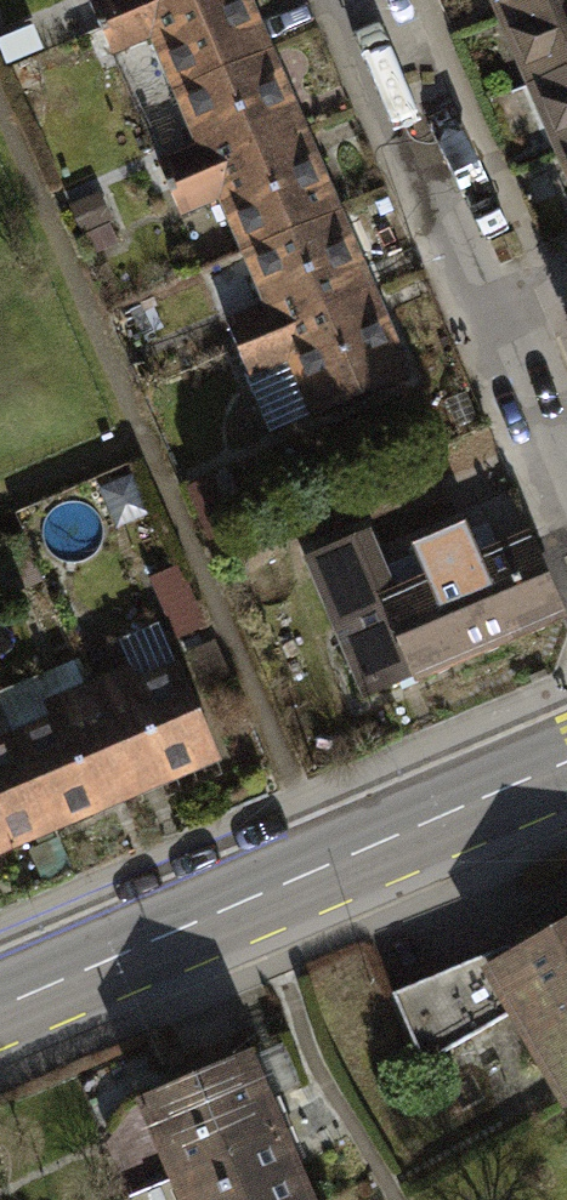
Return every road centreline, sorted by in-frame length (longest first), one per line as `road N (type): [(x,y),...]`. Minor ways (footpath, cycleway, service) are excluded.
road 1 (secondary): [(0,1004),(566,762)]
road 2 (residential): [(377,0),(509,310)]
road 3 (residential): [(509,310),(566,444)]

